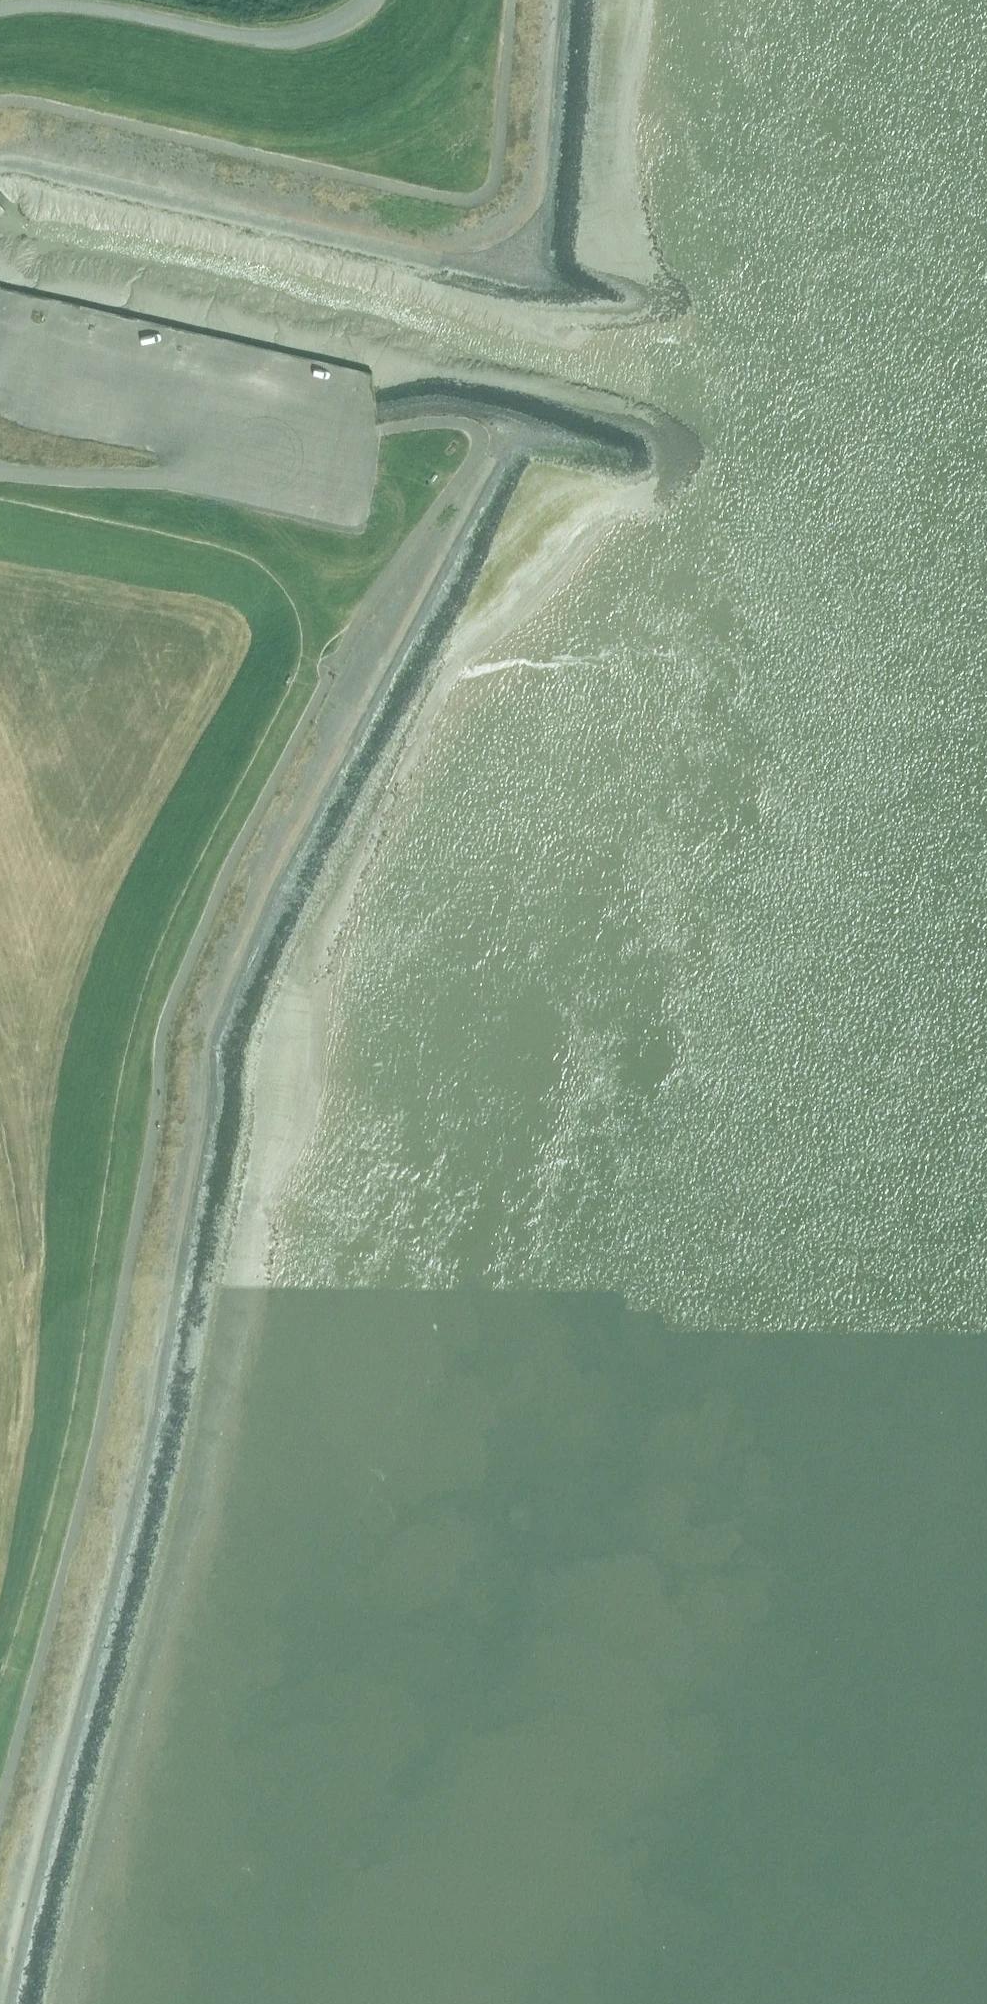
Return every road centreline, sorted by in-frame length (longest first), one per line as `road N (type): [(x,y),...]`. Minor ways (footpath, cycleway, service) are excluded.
road 1 (track): [(0,1680),(61,1461),(141,998),(301,666),(295,616),(282,594),(243,563),(112,512),(0,493)]
road 2 (unclassified): [(0,11),(48,5),(299,39),(351,18),(368,0)]
road 3 (residential): [(377,430),(150,479),(0,473)]

